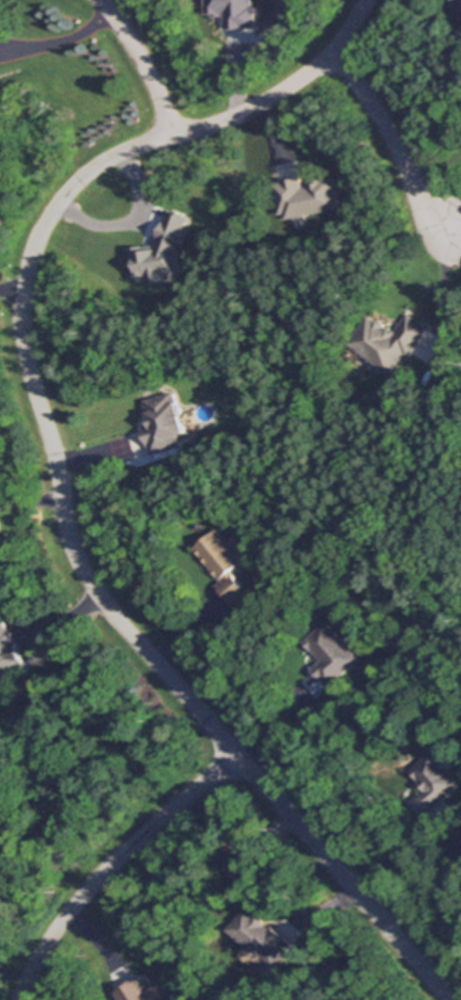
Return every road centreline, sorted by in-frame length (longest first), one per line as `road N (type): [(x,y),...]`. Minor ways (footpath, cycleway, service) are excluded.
road 1 (residential): [(452,999),(99,588),(76,548),(24,344),(27,282),(49,220),(80,179),(118,153),(238,117),(286,91),(334,56),(368,0)]
road 2 (residential): [(238,759),(92,881),(10,999)]
road 3 (residential): [(334,56),(455,235)]
road 4 (residential): [(174,136),(143,57),(97,0)]

